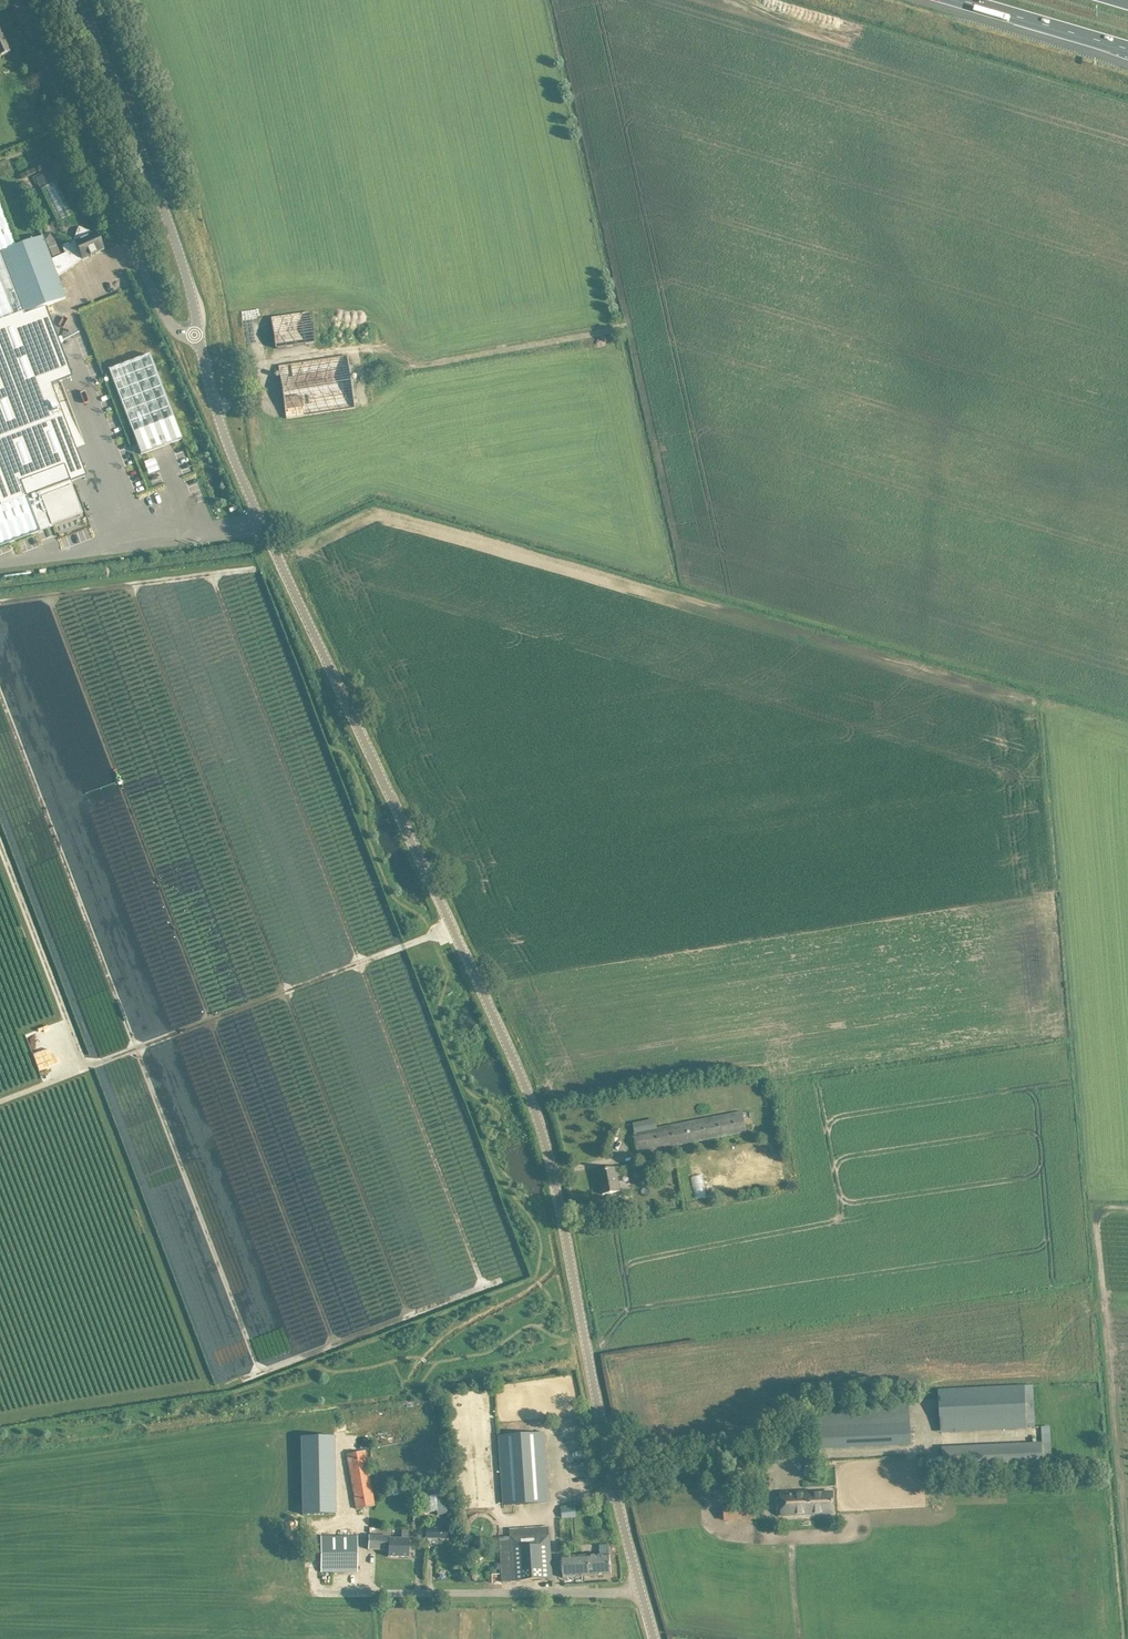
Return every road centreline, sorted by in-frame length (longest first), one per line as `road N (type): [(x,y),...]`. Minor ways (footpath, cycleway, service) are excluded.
road 1 (tertiary): [(642,1592),(537,1116),(236,464),(200,341)]
road 2 (unclassified): [(200,341),(173,327),(158,302),(17,0)]
road 3 (tertiary): [(200,341),(175,242),(81,0)]
road 4 (residential): [(642,1592),(313,1593)]
road 5 (motorway): [(960,0),(1127,48)]

